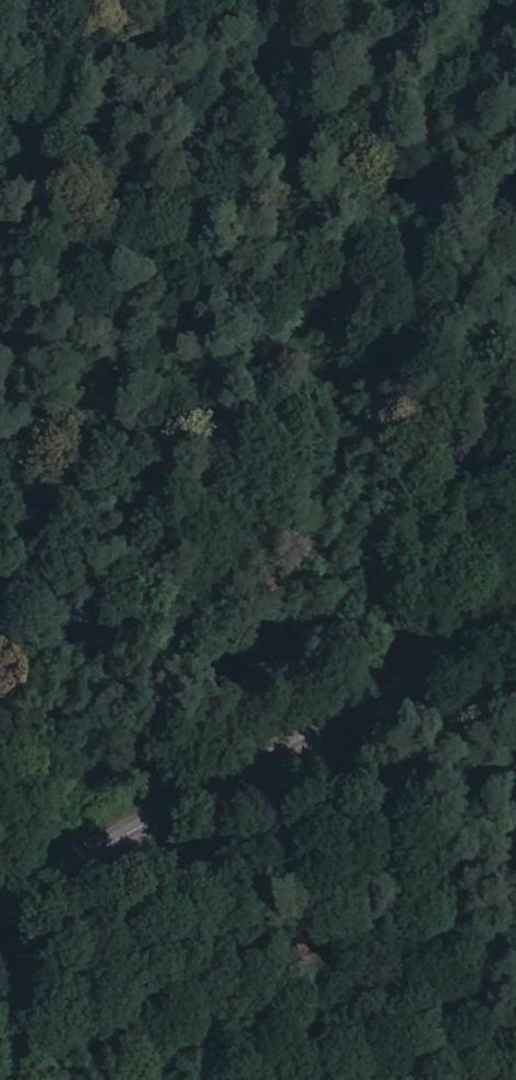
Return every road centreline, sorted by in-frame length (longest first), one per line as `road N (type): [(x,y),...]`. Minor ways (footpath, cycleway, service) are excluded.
road 1 (secondary): [(0,884),(515,610)]

